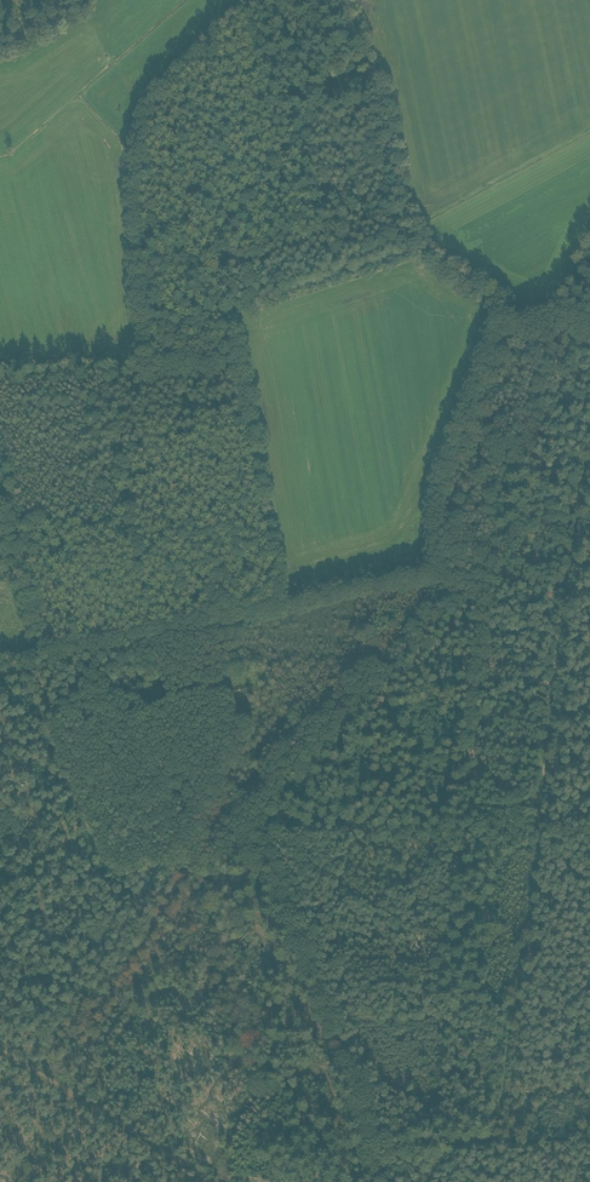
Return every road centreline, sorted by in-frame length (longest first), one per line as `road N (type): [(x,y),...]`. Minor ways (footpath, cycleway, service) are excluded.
road 1 (track): [(381,1145),(264,824),(229,859),(115,872),(12,663),(52,647),(0,472)]
road 2 (track): [(589,325),(521,317),(434,259),(411,227),(370,65),(342,0)]
road 3 (track): [(537,836),(589,464)]
road 4 (track): [(537,836),(496,1139)]
road 5 (track): [(537,836),(264,824)]
road 6 (track): [(356,1181),(381,1145),(496,1139),(495,1181)]
road 7 (track): [(212,1181),(68,1090)]

